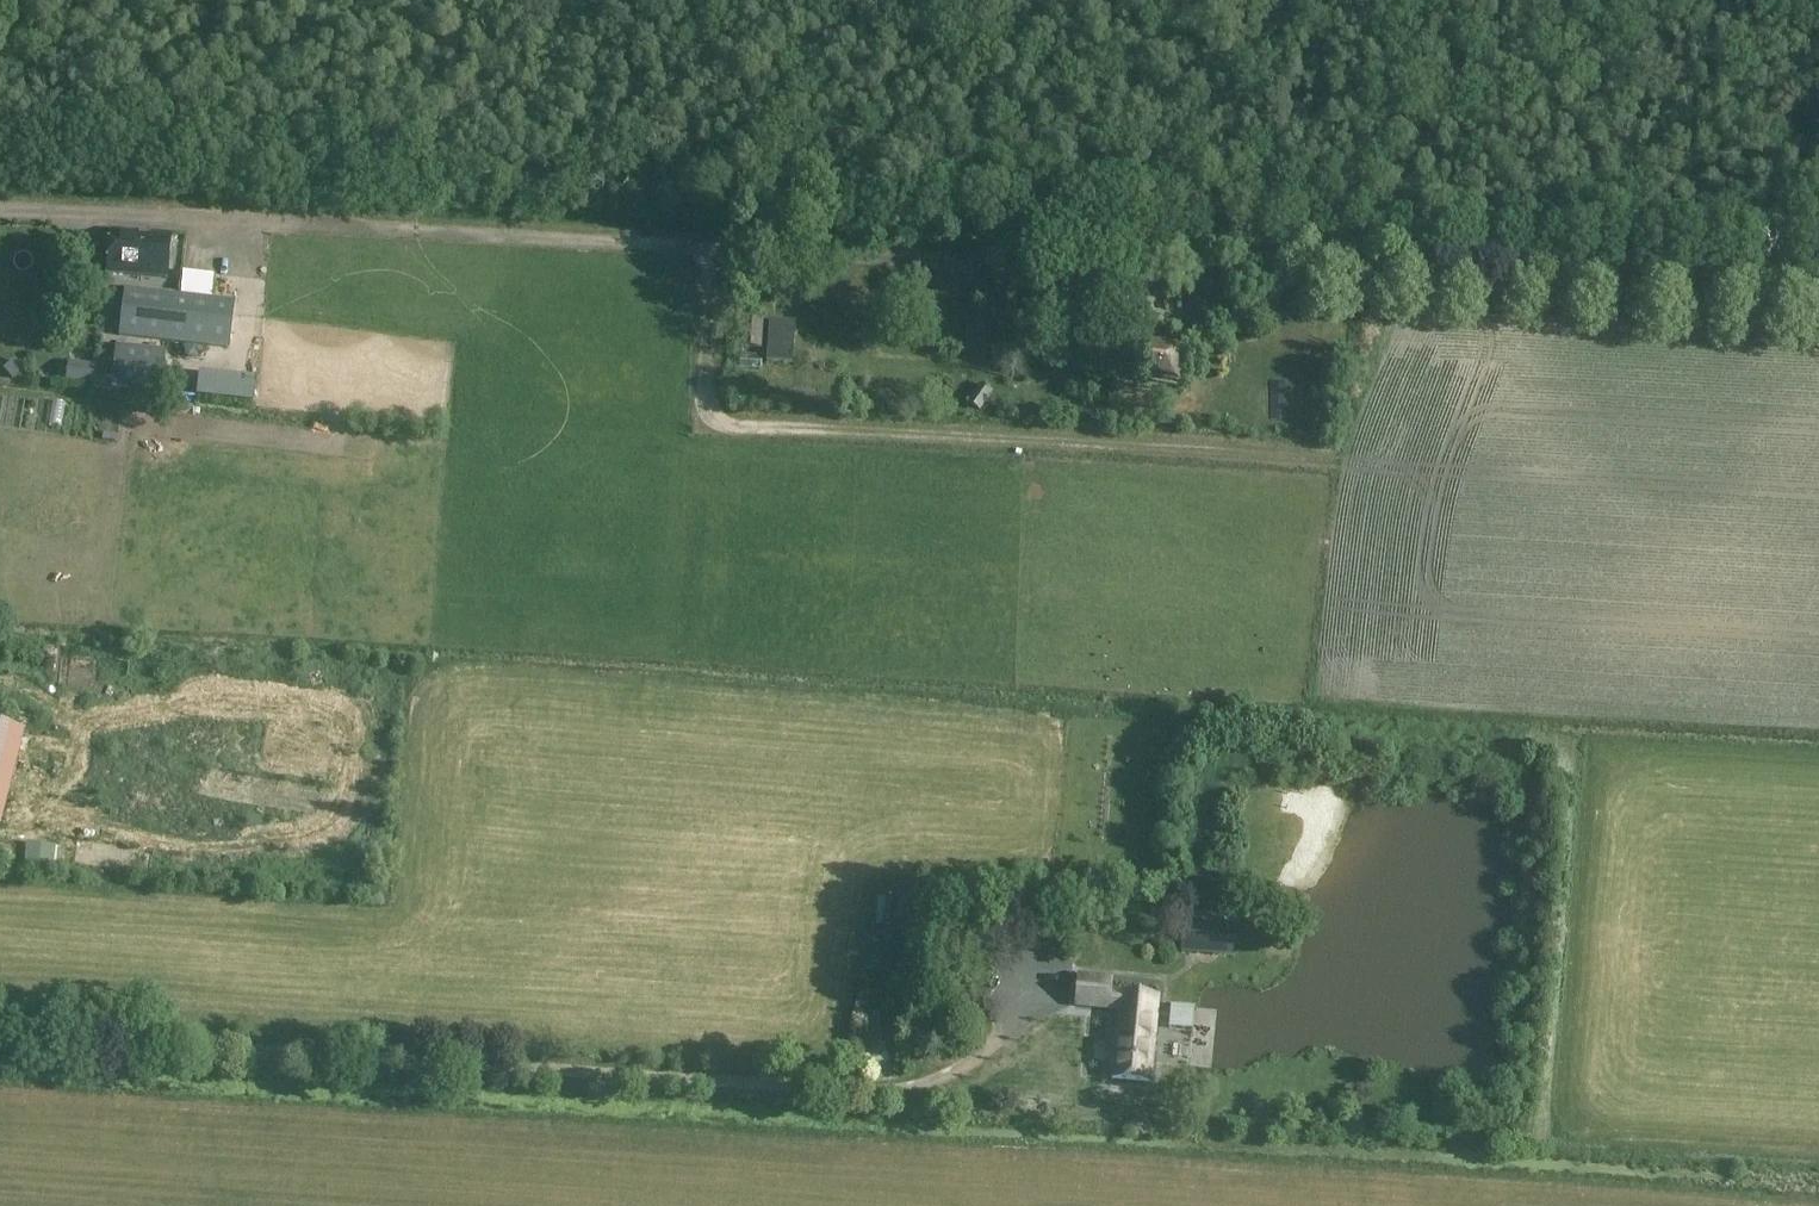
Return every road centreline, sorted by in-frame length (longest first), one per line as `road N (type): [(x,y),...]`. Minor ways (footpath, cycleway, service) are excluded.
road 1 (track): [(0,211),(1818,313)]
road 2 (track): [(0,1040),(846,1092),(938,1076),(1020,1022)]

